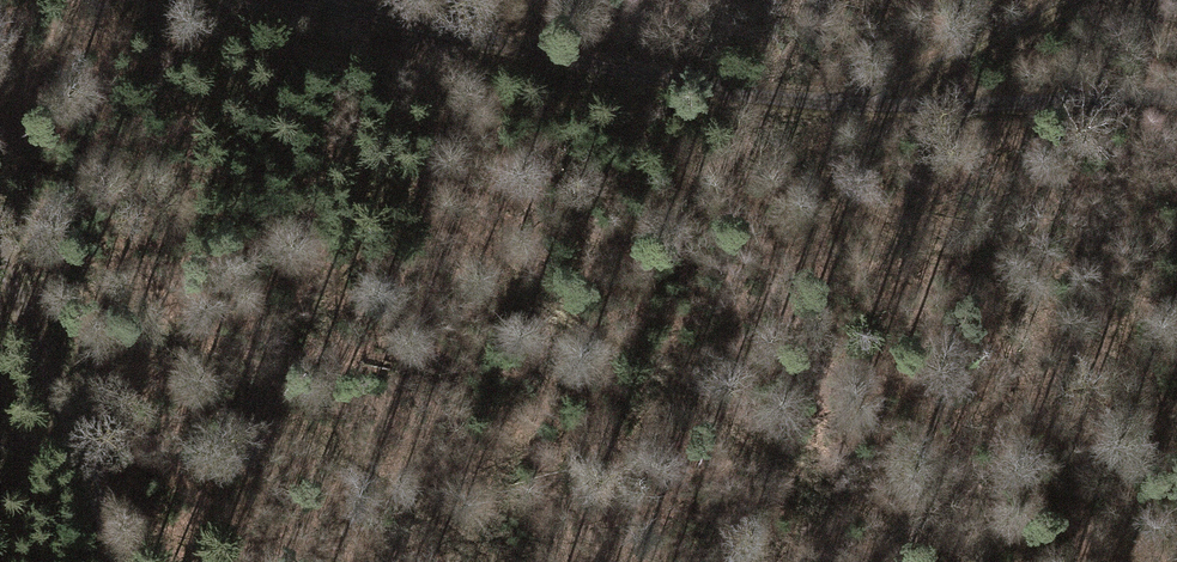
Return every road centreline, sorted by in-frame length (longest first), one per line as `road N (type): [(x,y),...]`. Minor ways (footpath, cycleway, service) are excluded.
road 1 (track): [(1176,96),(755,95),(296,0)]
road 2 (track): [(0,251),(117,561)]
road 3 (track): [(869,100),(1075,0)]
road 4 (track): [(53,376),(24,535),(0,557)]

